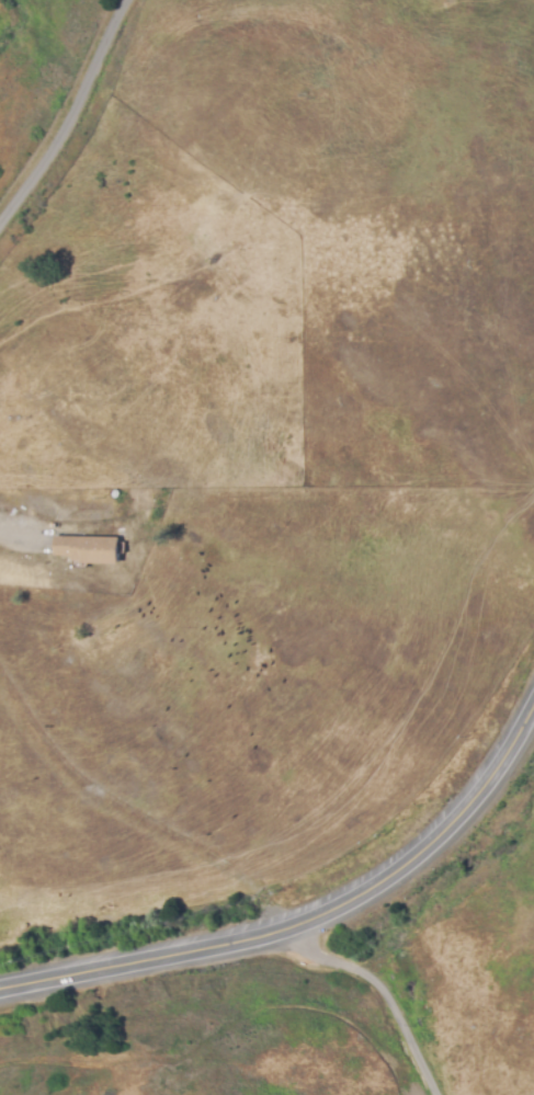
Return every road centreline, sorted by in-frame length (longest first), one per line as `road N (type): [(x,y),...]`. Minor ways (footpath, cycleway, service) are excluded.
road 1 (tertiary): [(533,690),(480,783),(427,844),(317,916),(227,944),(0,987)]
road 2 (residential): [(0,226),(63,140),(129,0)]

